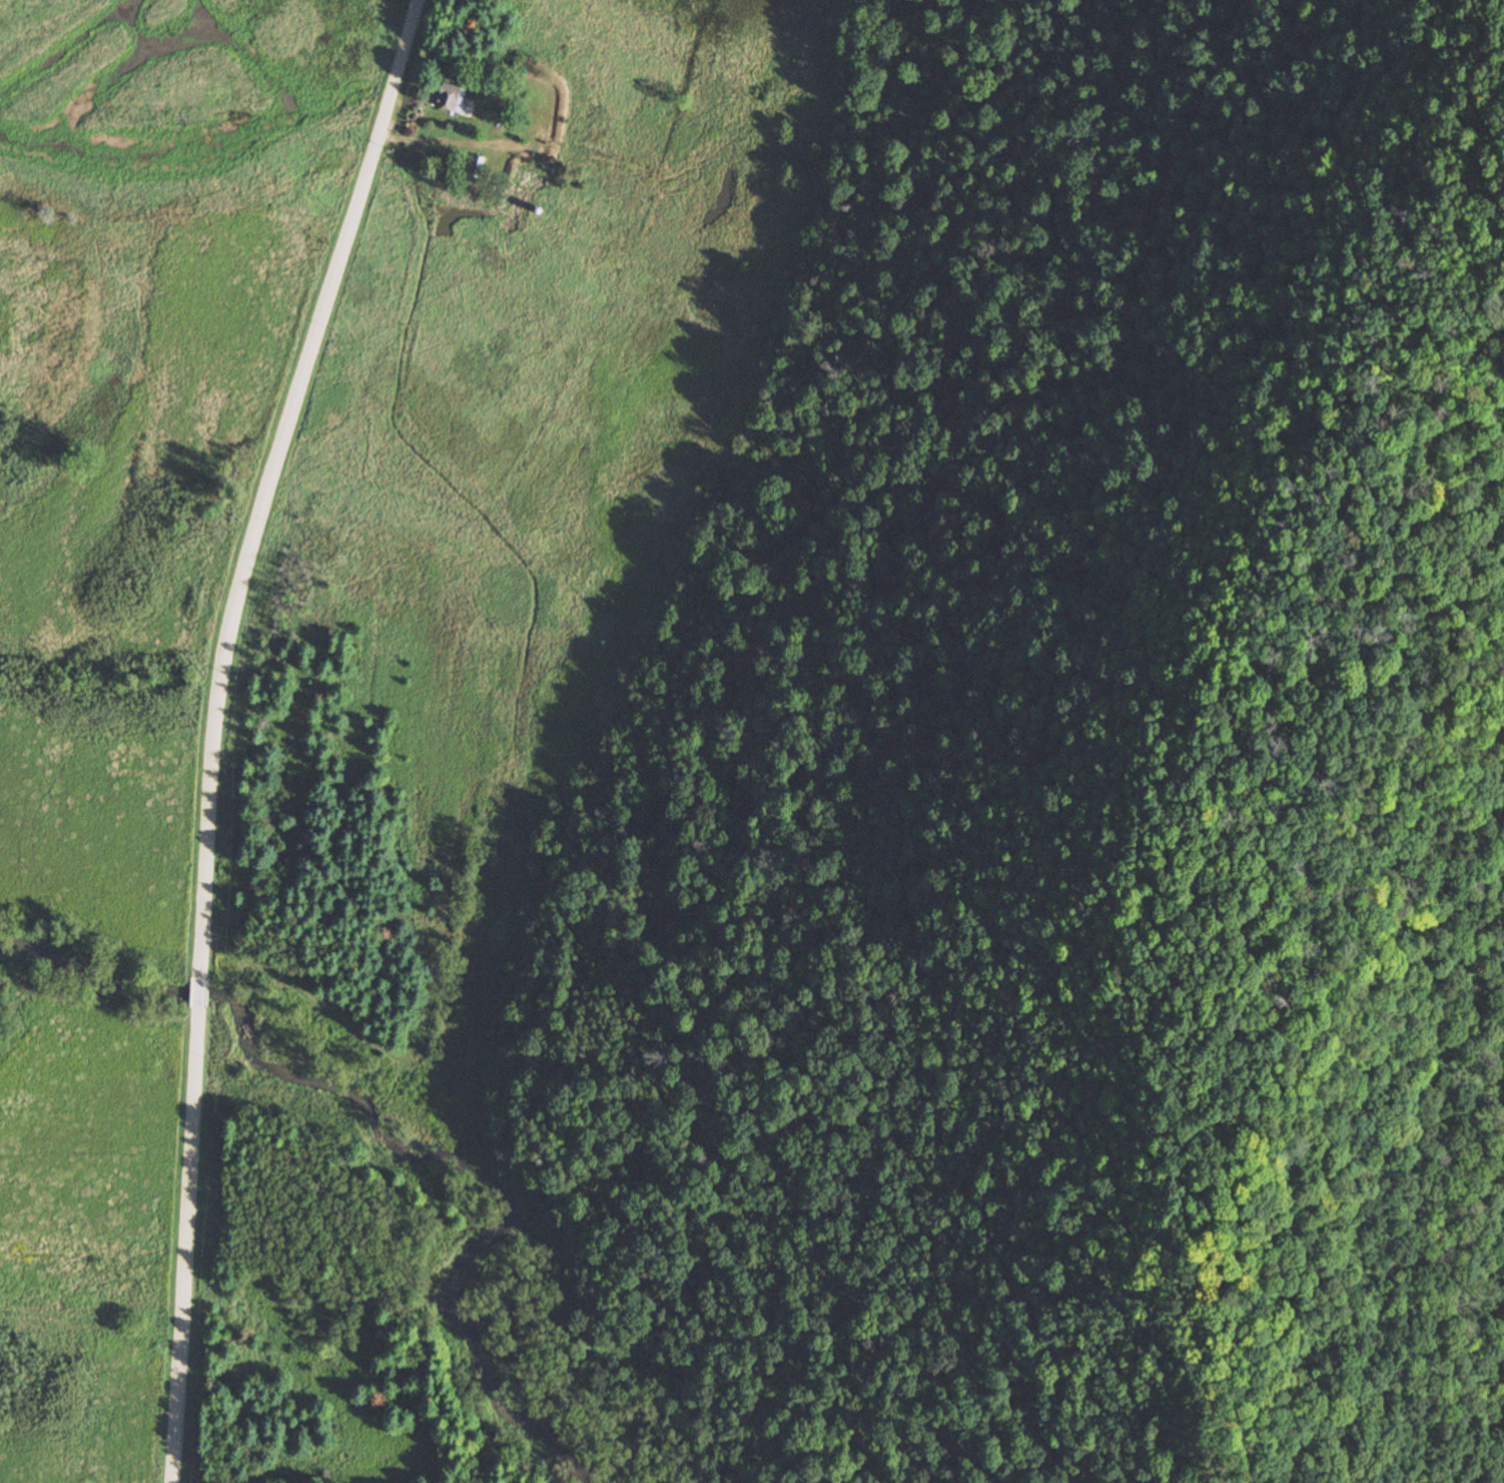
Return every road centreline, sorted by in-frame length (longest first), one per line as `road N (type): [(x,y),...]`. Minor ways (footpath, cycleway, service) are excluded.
road 1 (residential): [(171,1482),(212,770),(231,618),(418,0)]

